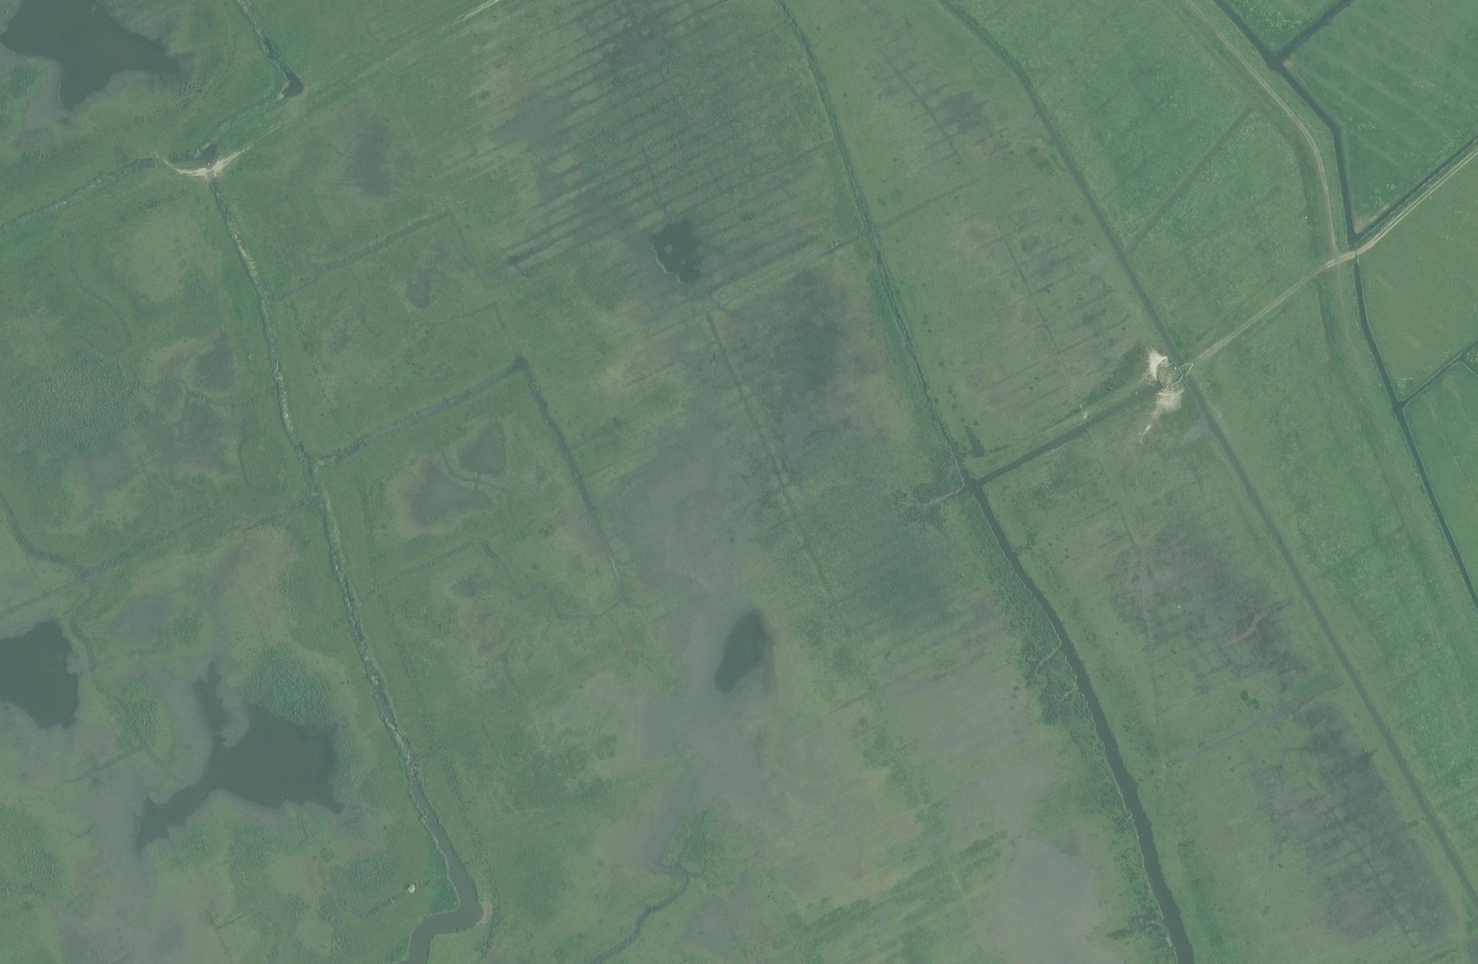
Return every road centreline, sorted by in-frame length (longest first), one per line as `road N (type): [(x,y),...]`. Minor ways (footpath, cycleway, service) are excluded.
road 1 (track): [(1187,372),(1328,265),(1361,253),(1477,156)]

